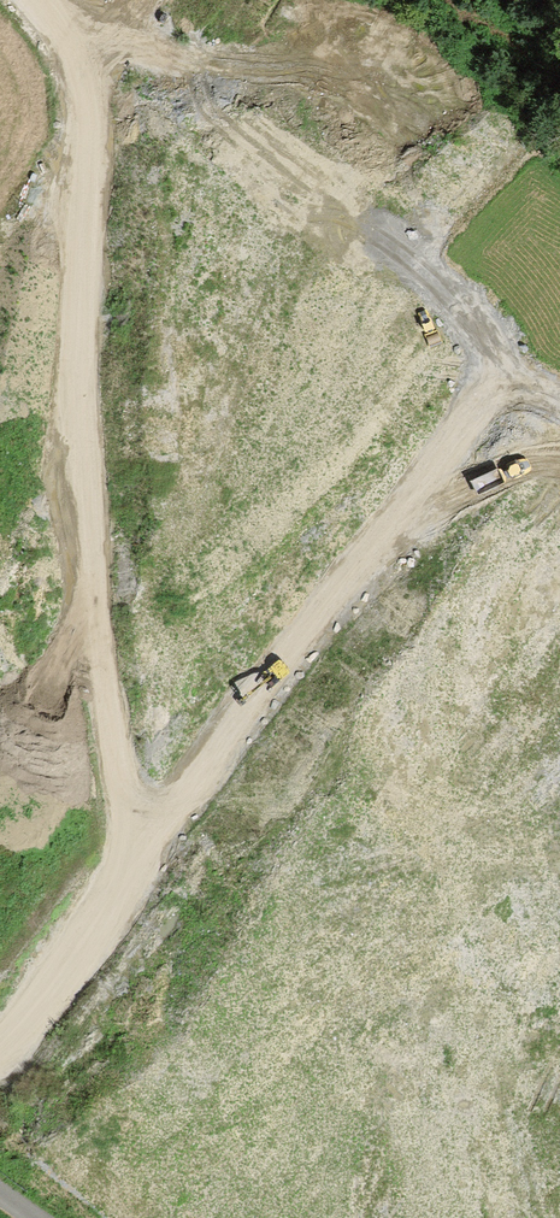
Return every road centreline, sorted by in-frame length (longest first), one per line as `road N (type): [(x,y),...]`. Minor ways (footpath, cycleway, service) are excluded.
road 1 (track): [(0,1060),(133,871),(118,505),(96,359),(107,141),(55,7),(155,94),(218,207),(332,593),(547,1107)]
road 2 (track): [(559,326),(454,259),(229,87),(47,0)]

